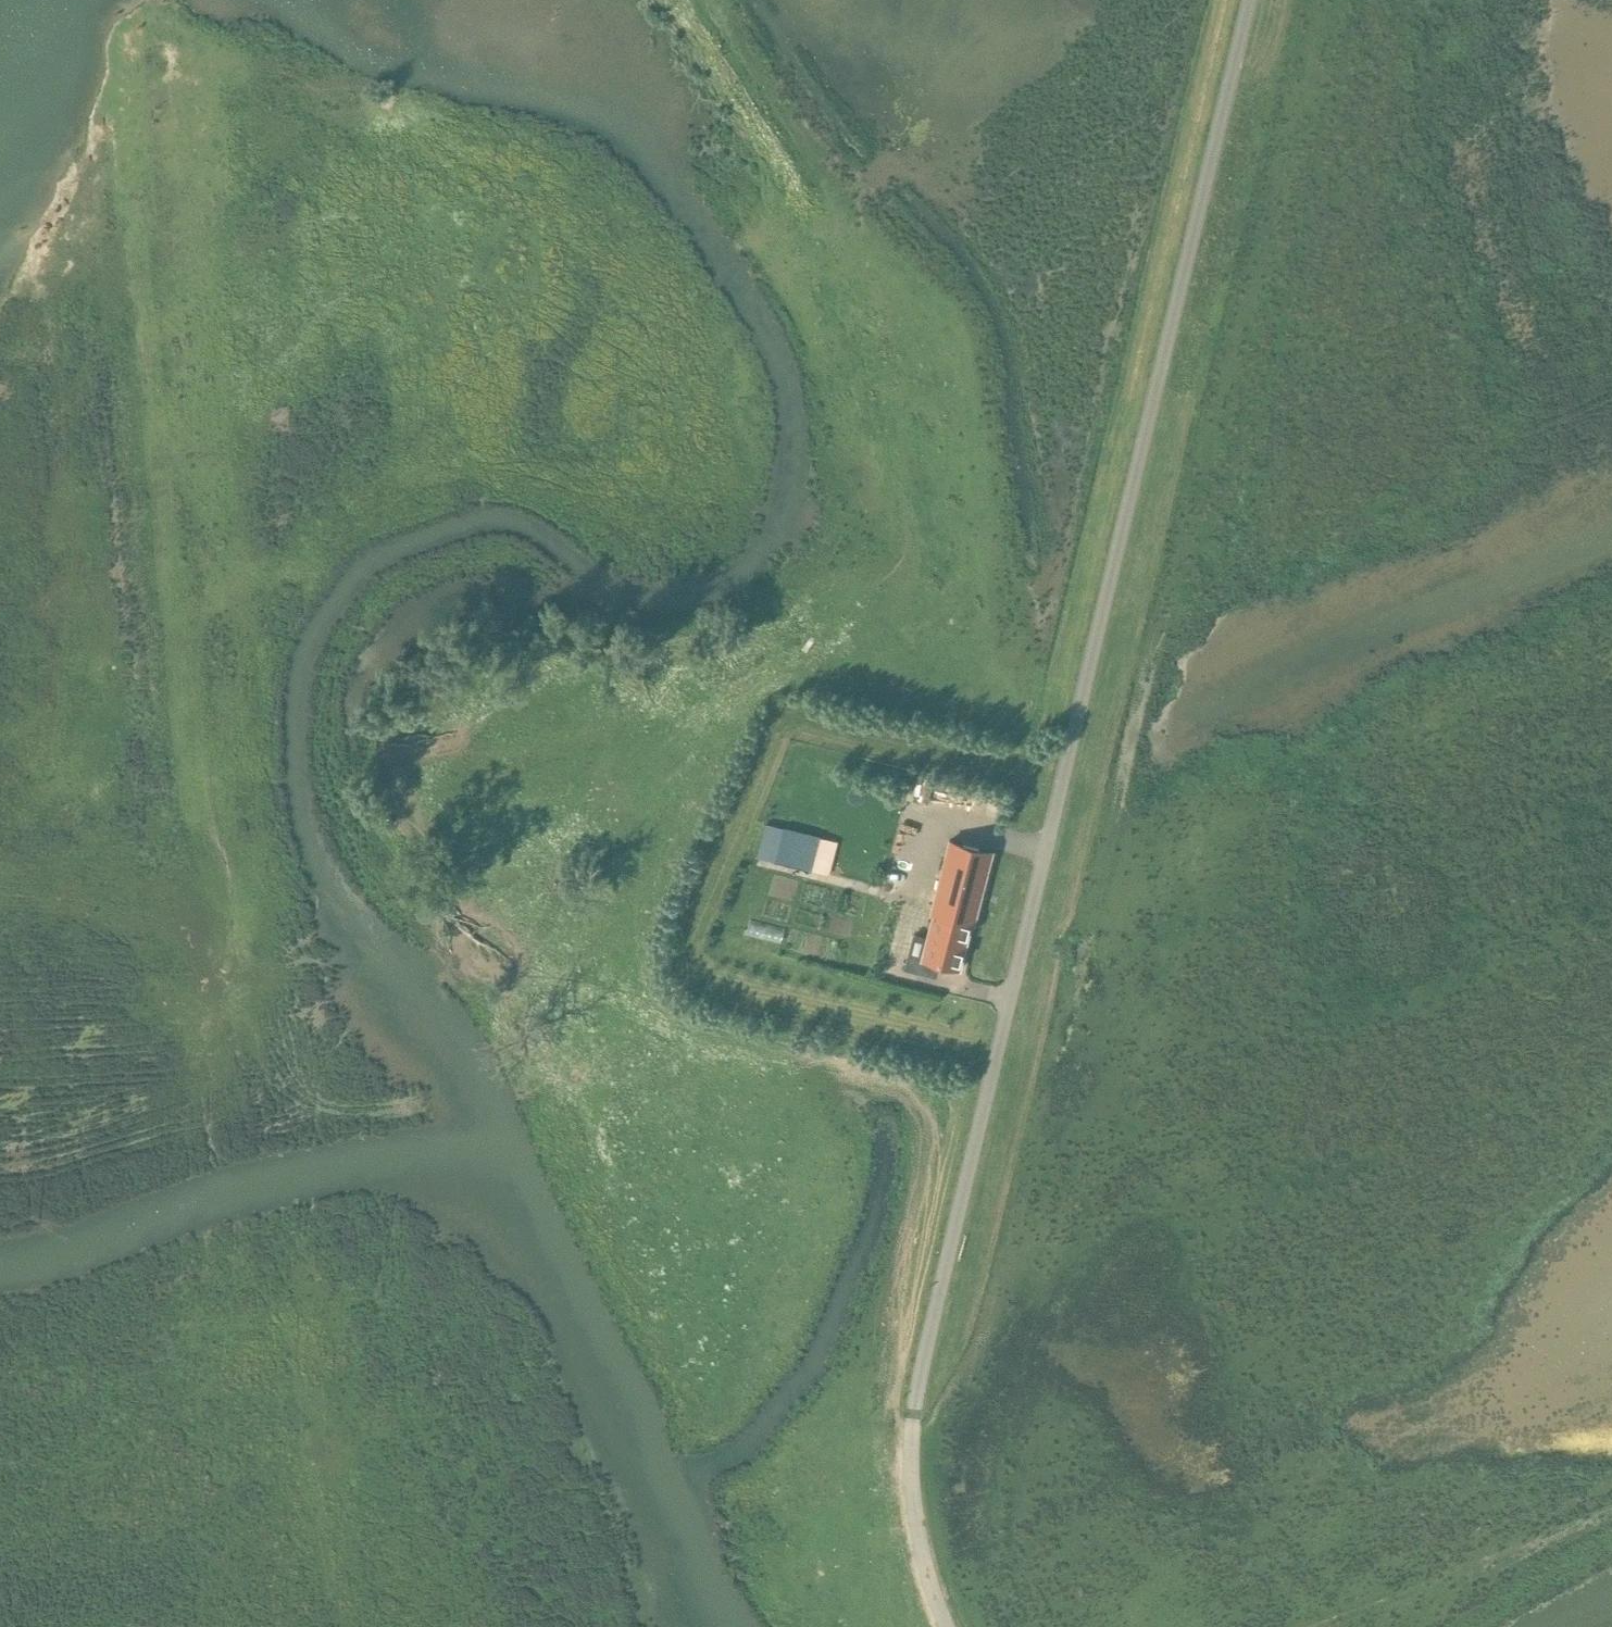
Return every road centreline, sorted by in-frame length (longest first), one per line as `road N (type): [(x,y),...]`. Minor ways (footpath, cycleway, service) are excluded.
road 1 (unclassified): [(943,1626),(907,1484),(915,1413),(1245,0)]

